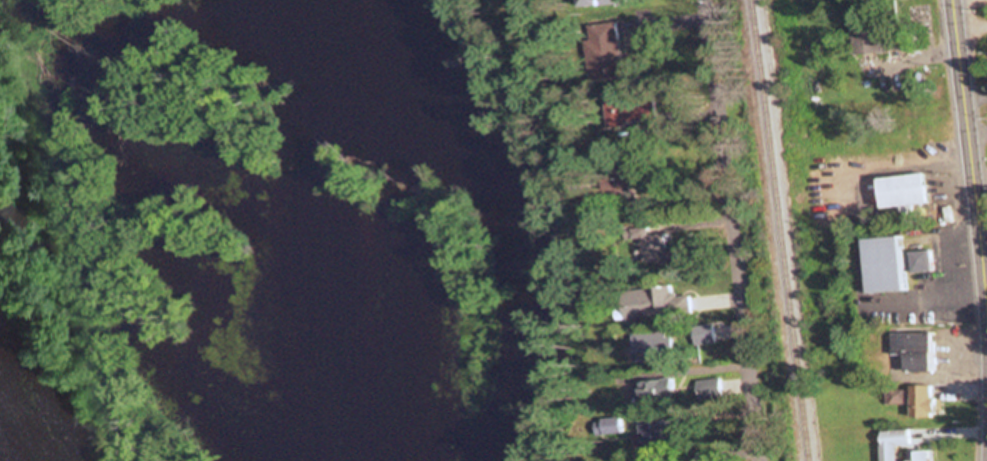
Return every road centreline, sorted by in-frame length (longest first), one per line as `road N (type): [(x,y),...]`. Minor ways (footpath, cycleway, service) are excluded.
road 1 (residential): [(757,460),(699,0)]
road 2 (secondary): [(986,324),(951,0)]

